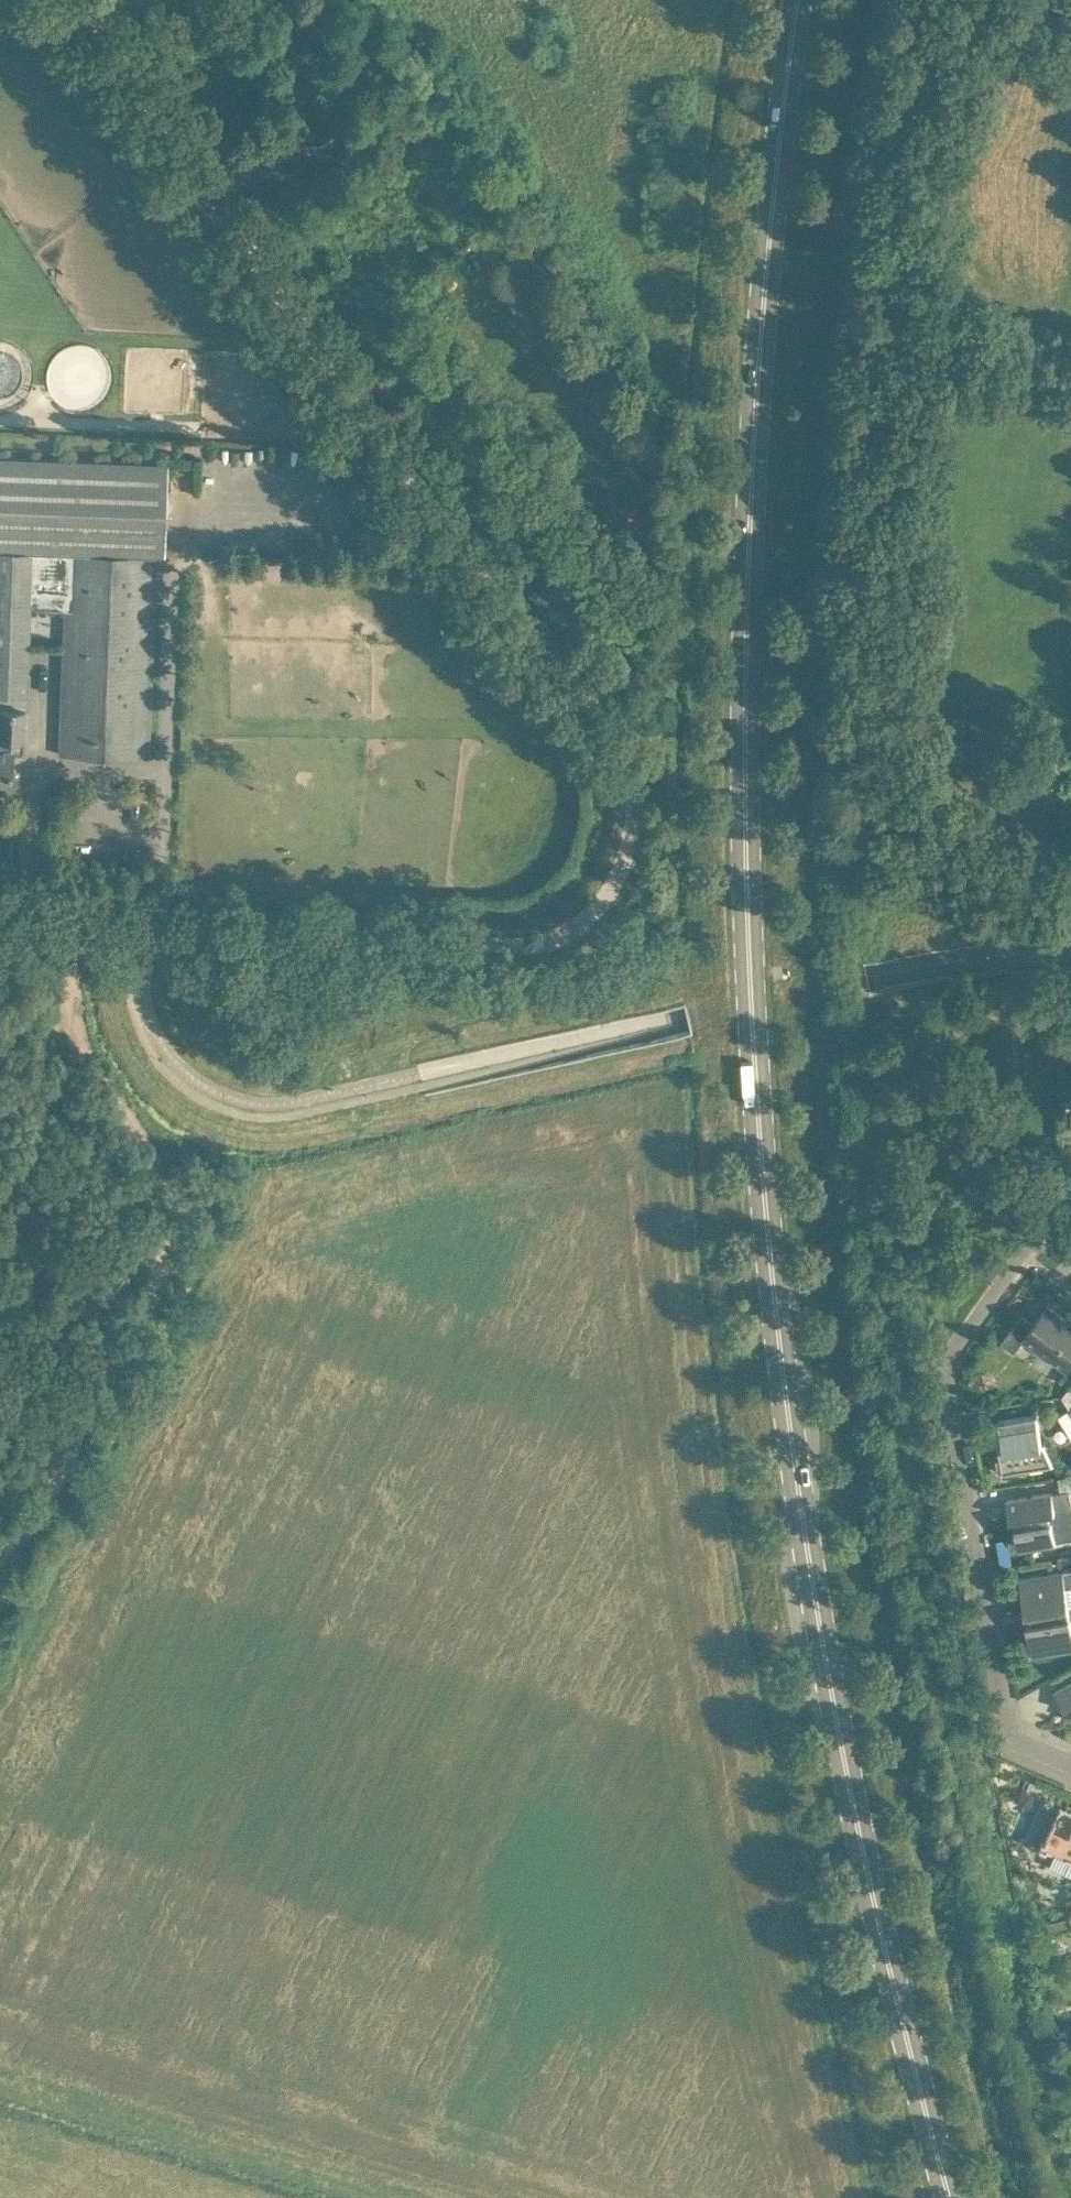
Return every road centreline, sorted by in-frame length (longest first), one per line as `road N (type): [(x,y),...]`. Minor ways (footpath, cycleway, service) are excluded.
road 1 (secondary): [(950,2197),(881,1936),(802,1530),(753,1044),(746,580),(768,237),(798,0)]
road 2 (track): [(80,2),(371,423),(607,723)]
road 3 (track): [(0,1584),(153,1282),(168,1219),(160,1161),(87,1053),(78,1005)]
road 4 (residential): [(1070,1762),(1009,1734),(944,1359),(1041,1228)]
road 5 (unclassified): [(545,939),(0,921)]
road 6 (unclassified): [(545,939),(583,923),(625,855),(634,775),(607,723)]

